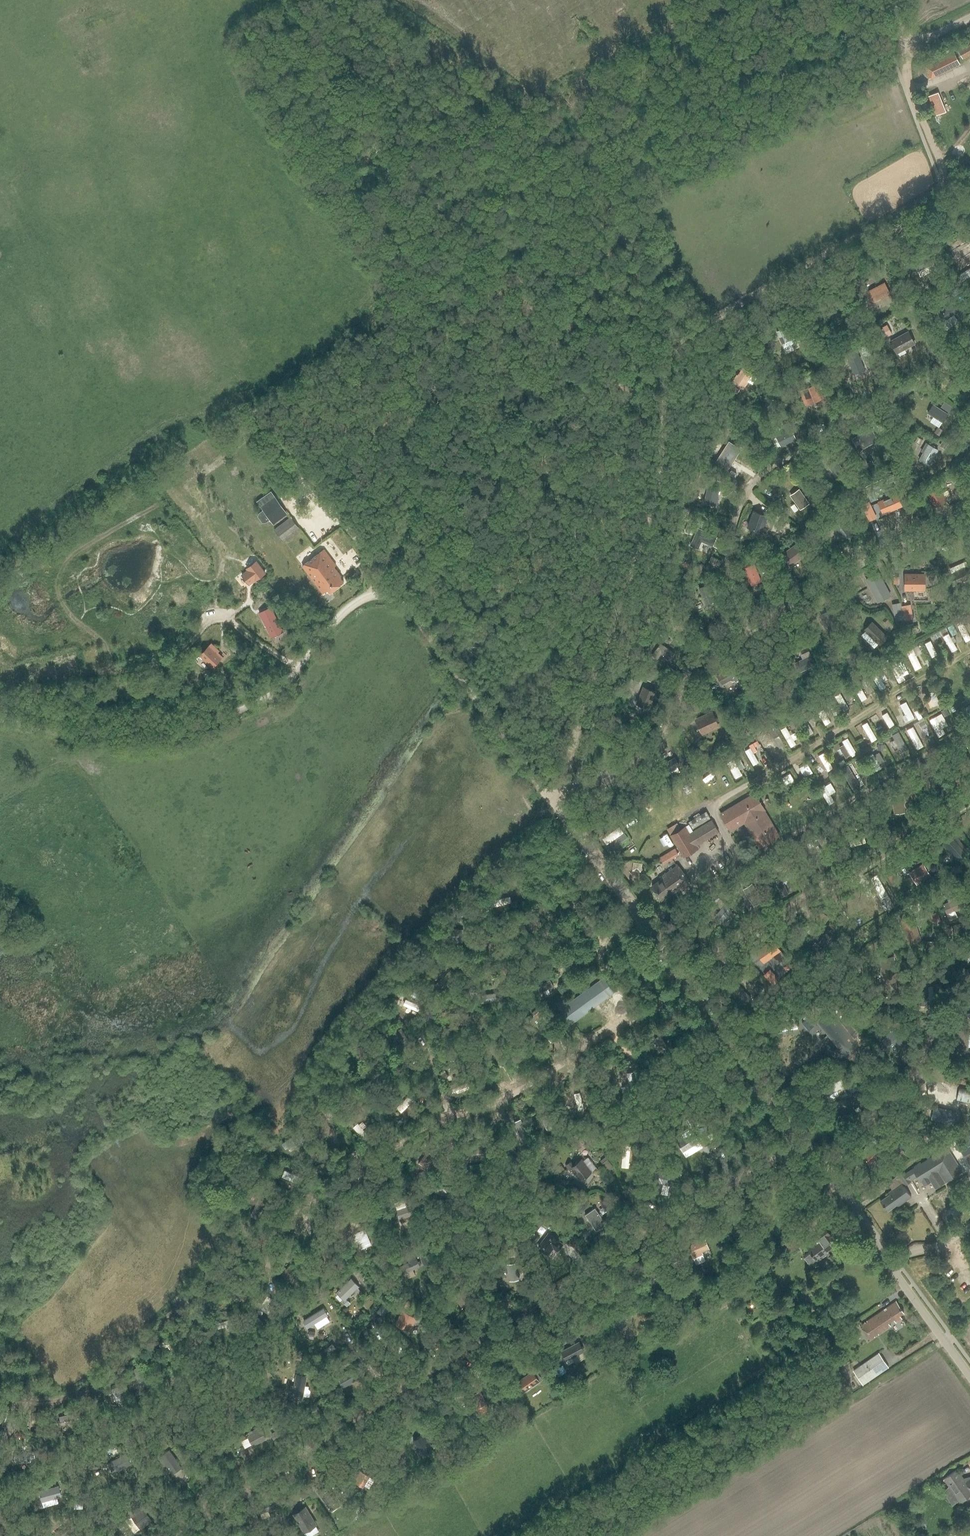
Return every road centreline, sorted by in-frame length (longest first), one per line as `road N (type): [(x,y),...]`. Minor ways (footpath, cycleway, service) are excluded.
road 1 (track): [(558,796),(660,493),(672,352),(684,336),(940,188)]
road 2 (track): [(0,721),(91,745),(215,724),(290,683),(348,609),(390,595),(409,609),(555,803),(558,796)]
road 3 (unclassified): [(969,1375),(555,803)]
road 4 (track): [(381,594),(379,565),(458,465),(678,344)]
road 5 (track): [(635,913),(543,962),(458,966)]
road 6 (track): [(908,46),(912,87),(951,184),(940,188)]

